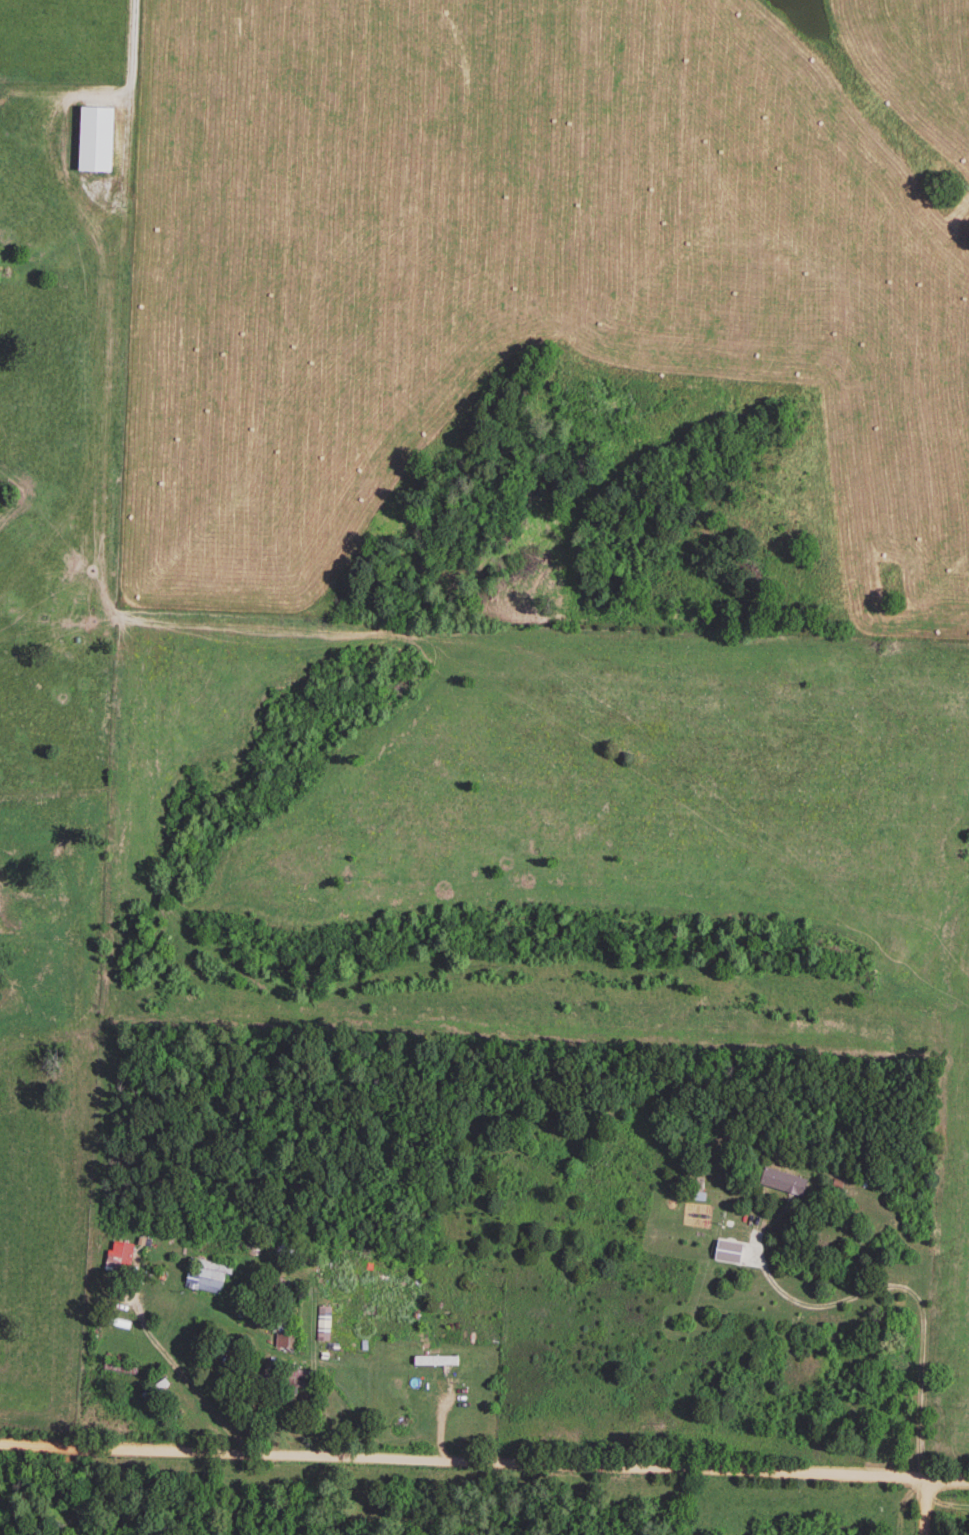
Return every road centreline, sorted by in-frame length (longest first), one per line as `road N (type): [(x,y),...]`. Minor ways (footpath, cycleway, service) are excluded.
road 1 (residential): [(968,1483),(157,1458),(0,1441)]

